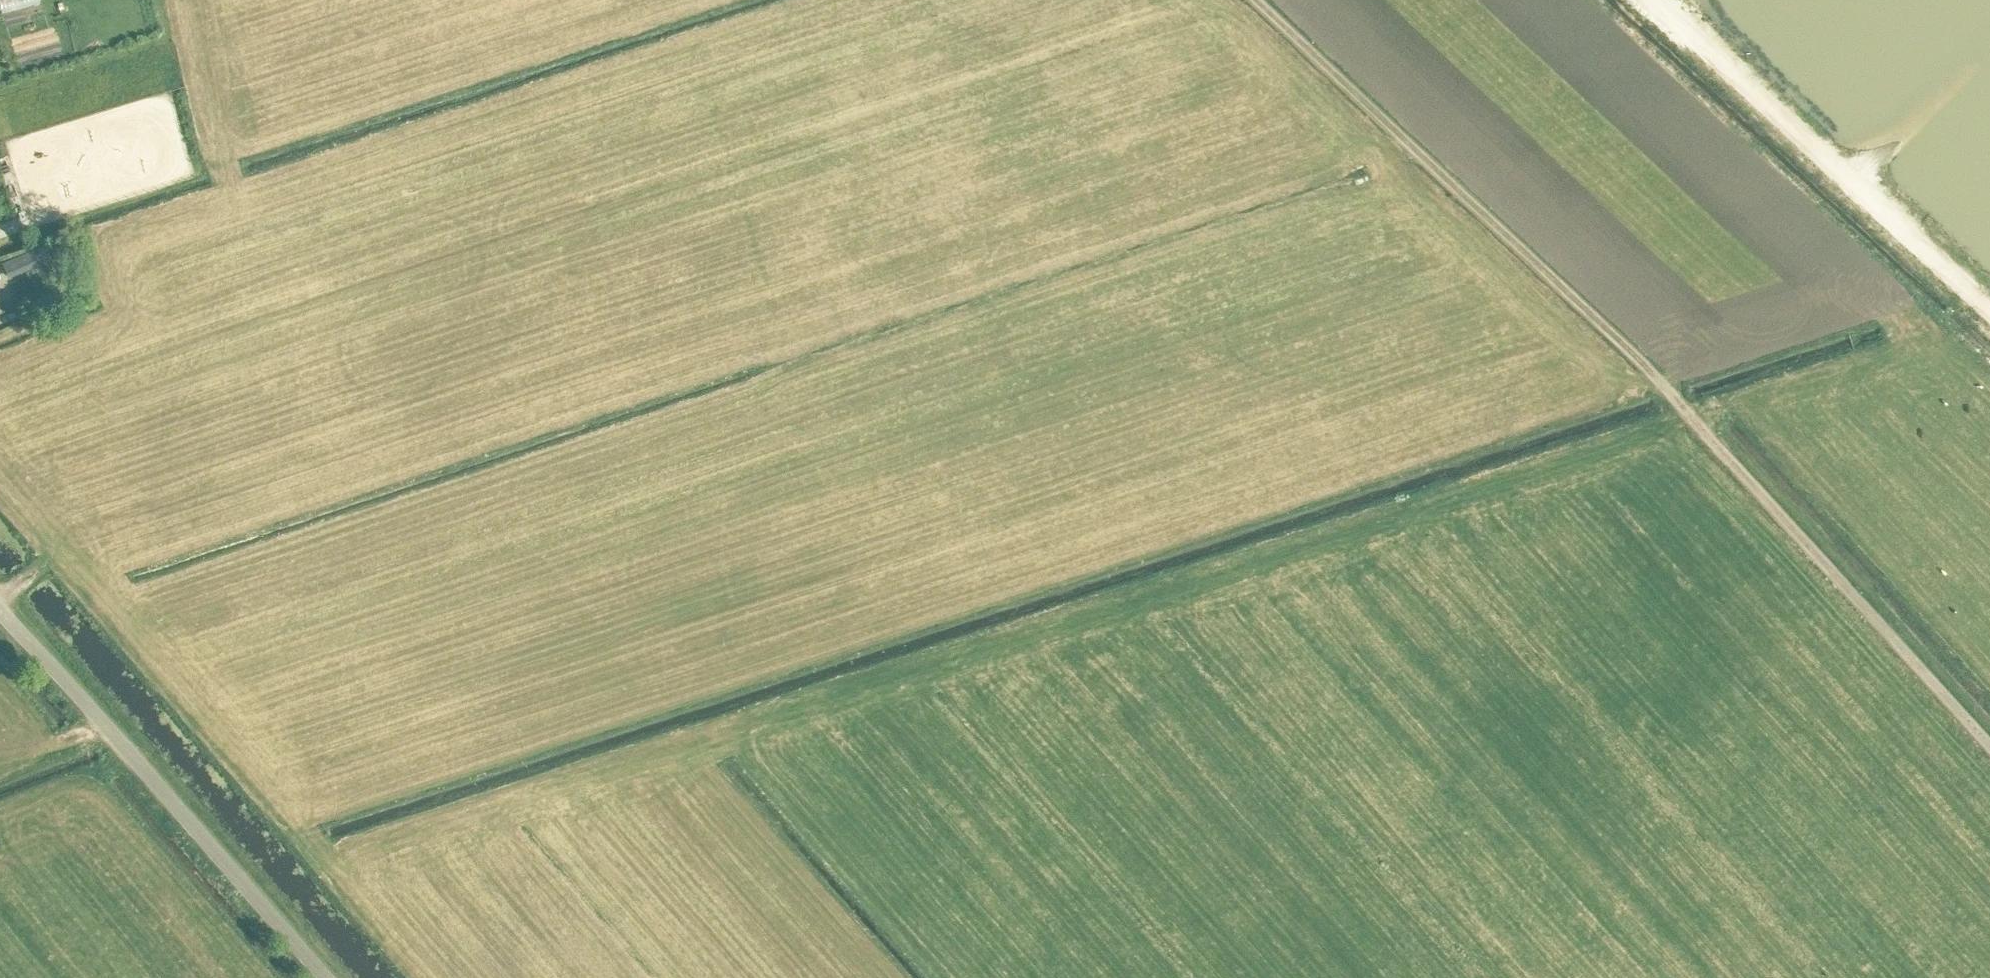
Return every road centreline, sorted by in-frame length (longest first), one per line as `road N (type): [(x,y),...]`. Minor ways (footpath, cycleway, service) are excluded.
road 1 (unclassified): [(325,977),(0,628)]
road 2 (track): [(1989,318),(1647,0)]

